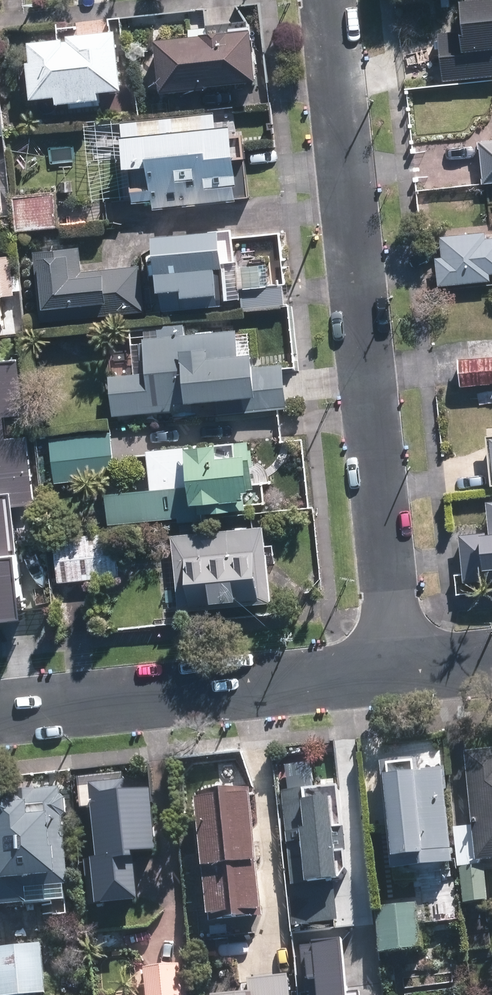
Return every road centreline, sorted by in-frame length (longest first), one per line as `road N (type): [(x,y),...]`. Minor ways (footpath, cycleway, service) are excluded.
road 1 (residential): [(327,0),(394,669)]
road 2 (residential): [(394,669),(0,713)]

